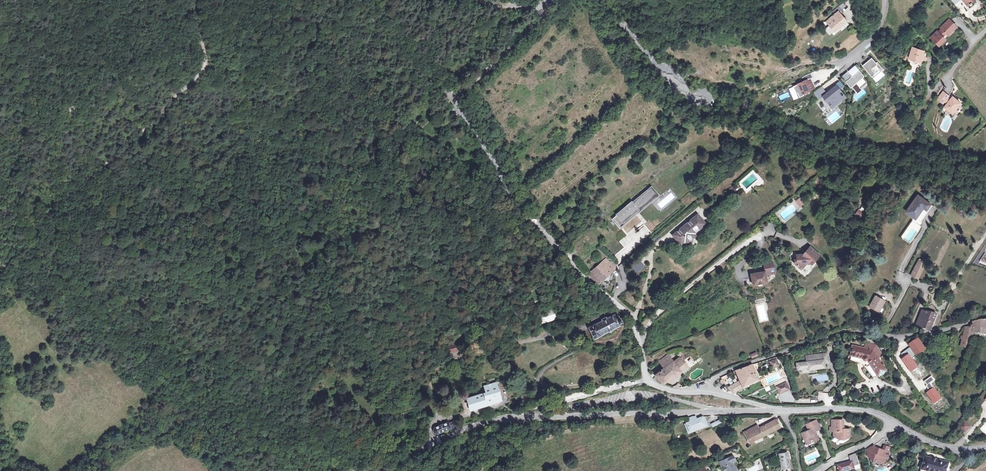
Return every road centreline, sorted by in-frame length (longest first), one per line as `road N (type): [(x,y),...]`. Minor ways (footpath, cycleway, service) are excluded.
road 1 (track): [(0,271),(203,69),(197,10)]
road 2 (unclassified): [(705,391),(721,375),(843,332),(903,337),(985,316)]
road 3 (tertiary): [(524,416),(782,412)]
road 4 (track): [(451,96),(509,197),(589,280)]
road 5 (residential): [(638,343),(661,311),(751,240),(772,234),(797,243)]
road 6 (track): [(481,470),(493,458),(549,436),(667,413)]
road 7 (tertiary): [(364,470),(524,416)]
road 8 (track): [(544,8),(494,63),(451,94)]
road 9 (unclassified): [(524,416),(645,381)]

